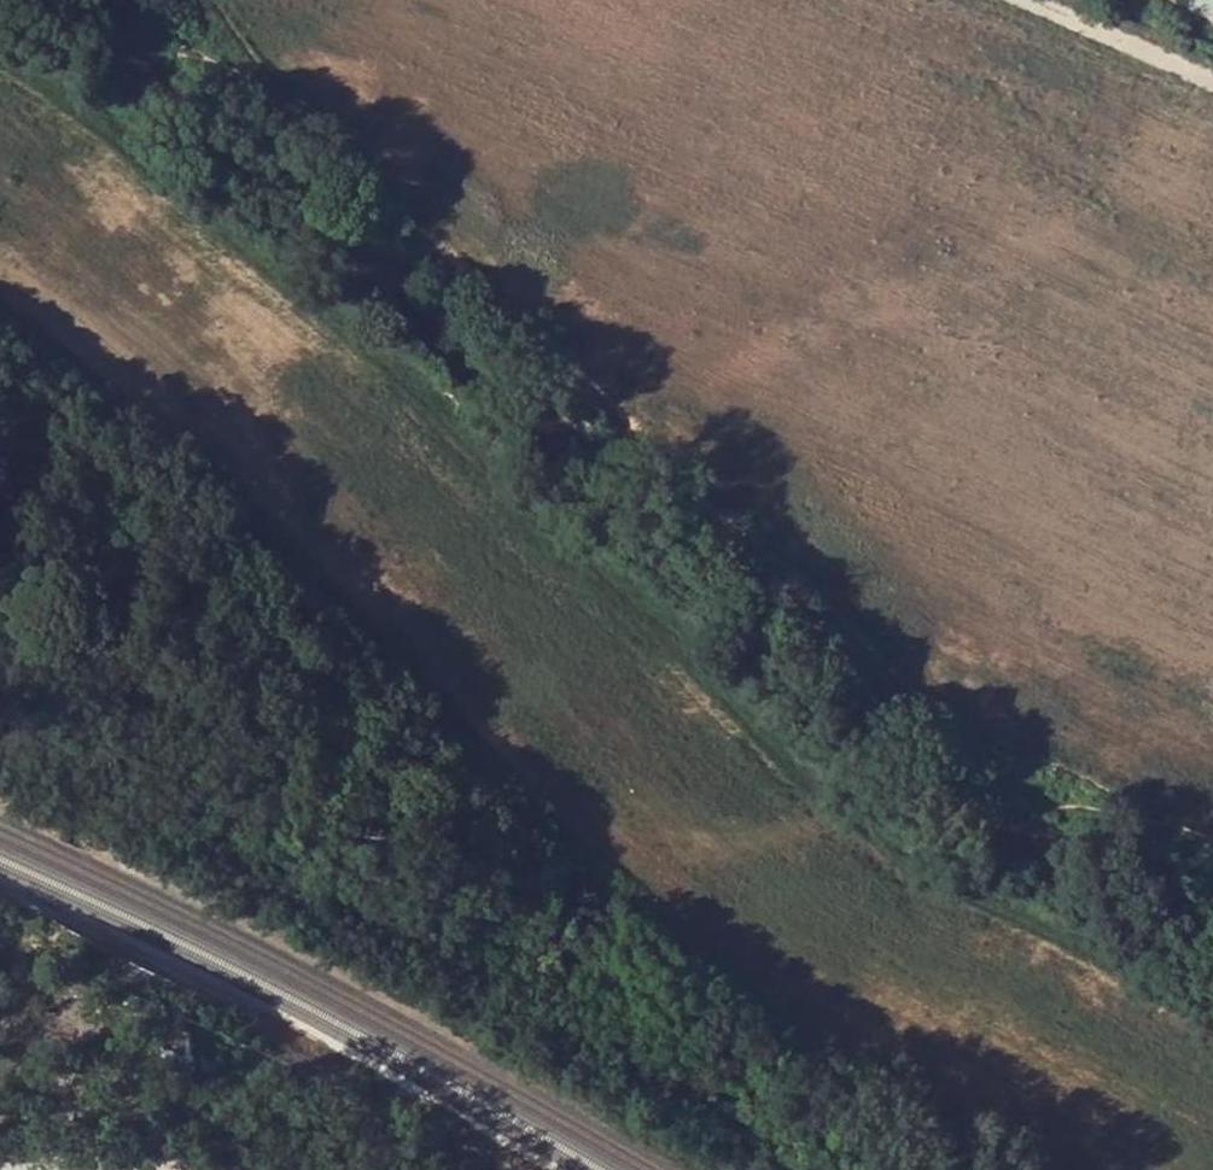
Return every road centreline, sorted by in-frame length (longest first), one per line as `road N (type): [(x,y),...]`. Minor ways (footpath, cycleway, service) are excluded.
road 1 (track): [(16,1169),(45,1154),(170,1145),(260,1169)]

